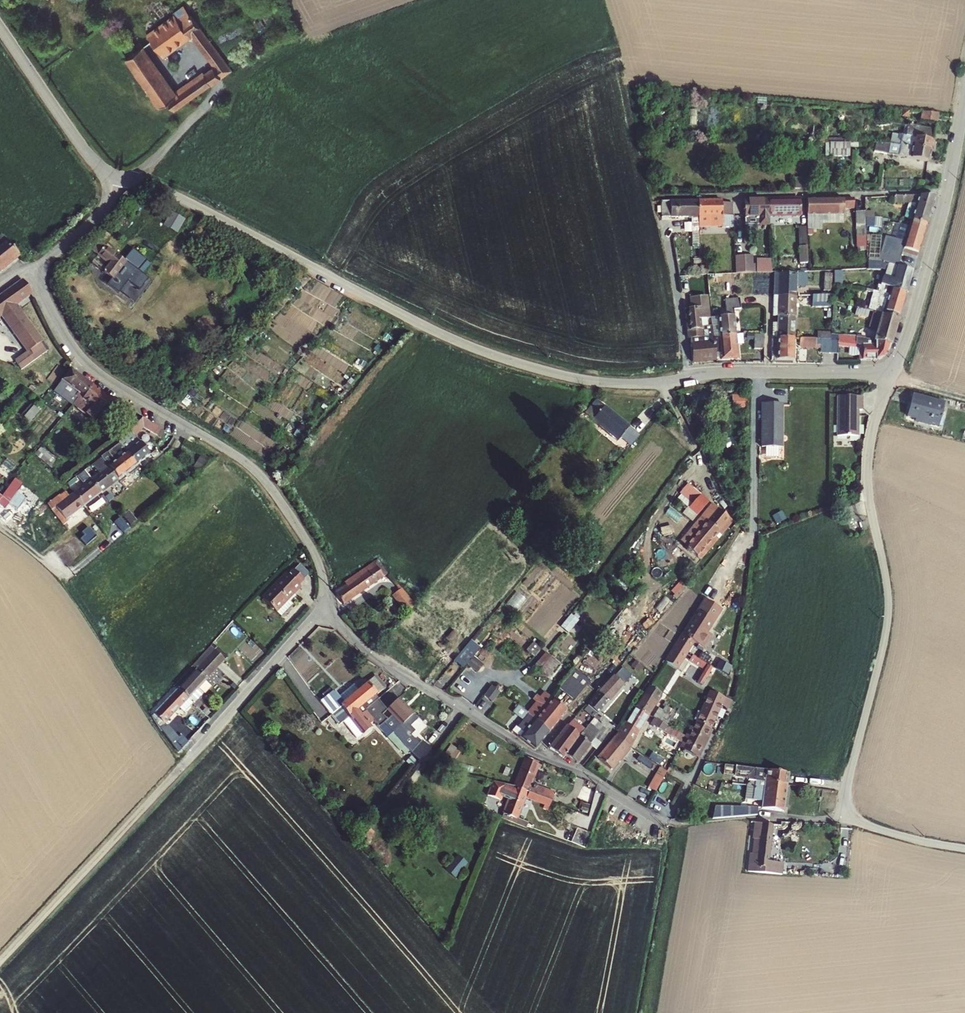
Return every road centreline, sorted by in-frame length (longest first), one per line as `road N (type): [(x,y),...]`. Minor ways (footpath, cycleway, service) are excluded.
road 1 (unclassified): [(893,374),(868,486),(891,609),(846,798),(861,825),(964,851)]
road 2 (unclassified): [(661,383),(580,379),(474,348),(137,180)]
road 3 (unclassified): [(326,602),(0,962)]
road 4 (unclassified): [(948,193),(657,197),(689,378)]
road 5 (residential): [(326,602),(312,546),(264,480),(89,365),(34,269)]
road 6 (residential): [(671,823),(519,746),(384,663),(339,625),(326,602)]
road 7 (unclassified): [(757,372),(754,530),(712,592)]
road 8 (unclassified): [(948,193),(893,374)]
road 9 (unclassified): [(0,30),(81,146),(118,175)]
road 10 (unclassified): [(893,374),(757,372)]
road 11 (unclassified): [(227,85),(137,180)]
road 12 (unclassified): [(661,383),(721,499)]
road 13 (residential): [(34,269),(95,219),(118,175)]

